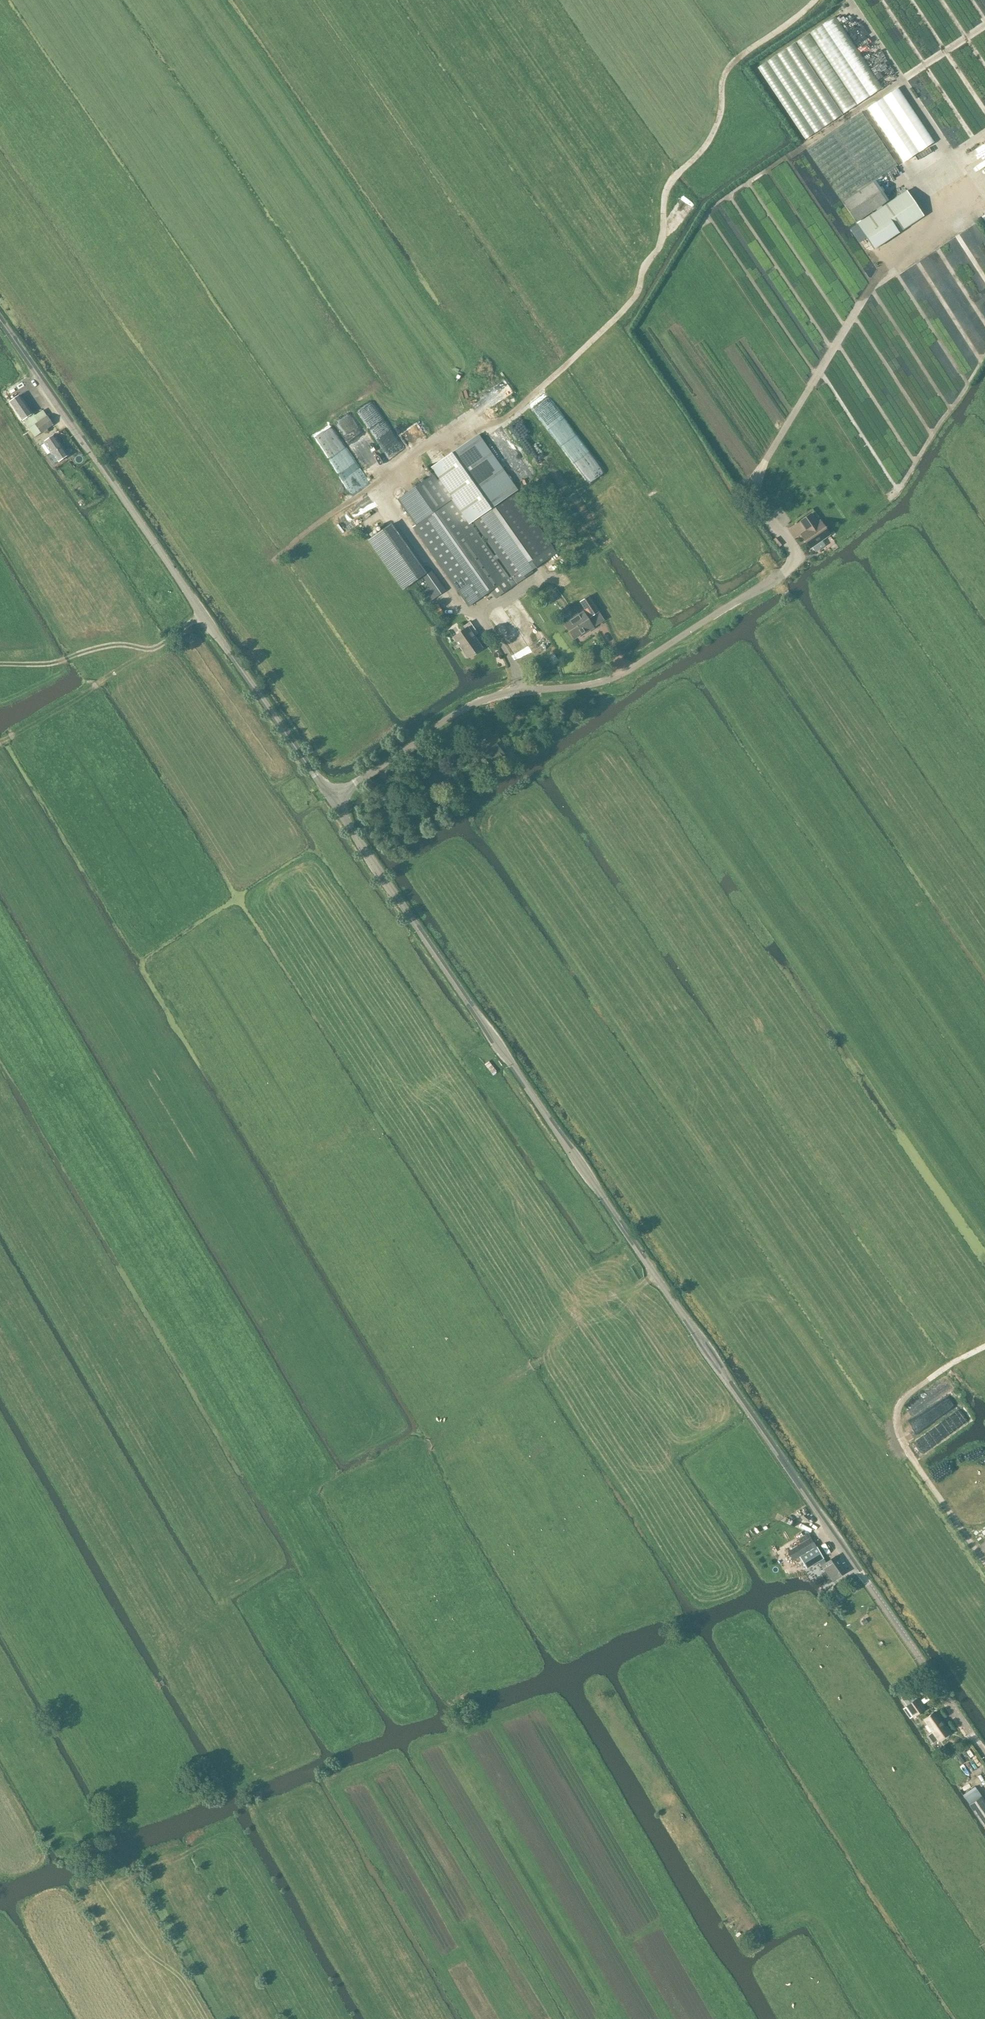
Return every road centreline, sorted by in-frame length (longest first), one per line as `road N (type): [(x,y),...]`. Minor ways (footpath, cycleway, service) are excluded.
road 1 (tertiary): [(984,1757),(328,795)]
road 2 (track): [(464,441),(513,416),(628,306),(663,238),(663,198),(714,131),(732,63),(816,0)]
road 3 (tertiary): [(328,795),(0,313)]
road 4 (unclassified): [(328,795),(470,704),(616,679),(782,574)]
road 5 (track): [(984,1570),(901,1439),(898,1401),(984,1347)]
road 6 (track): [(217,2018),(191,1974),(150,1951),(109,1907),(68,1817)]
road 7 (track): [(0,664),(35,664),(121,645),(152,649),(203,610)]

